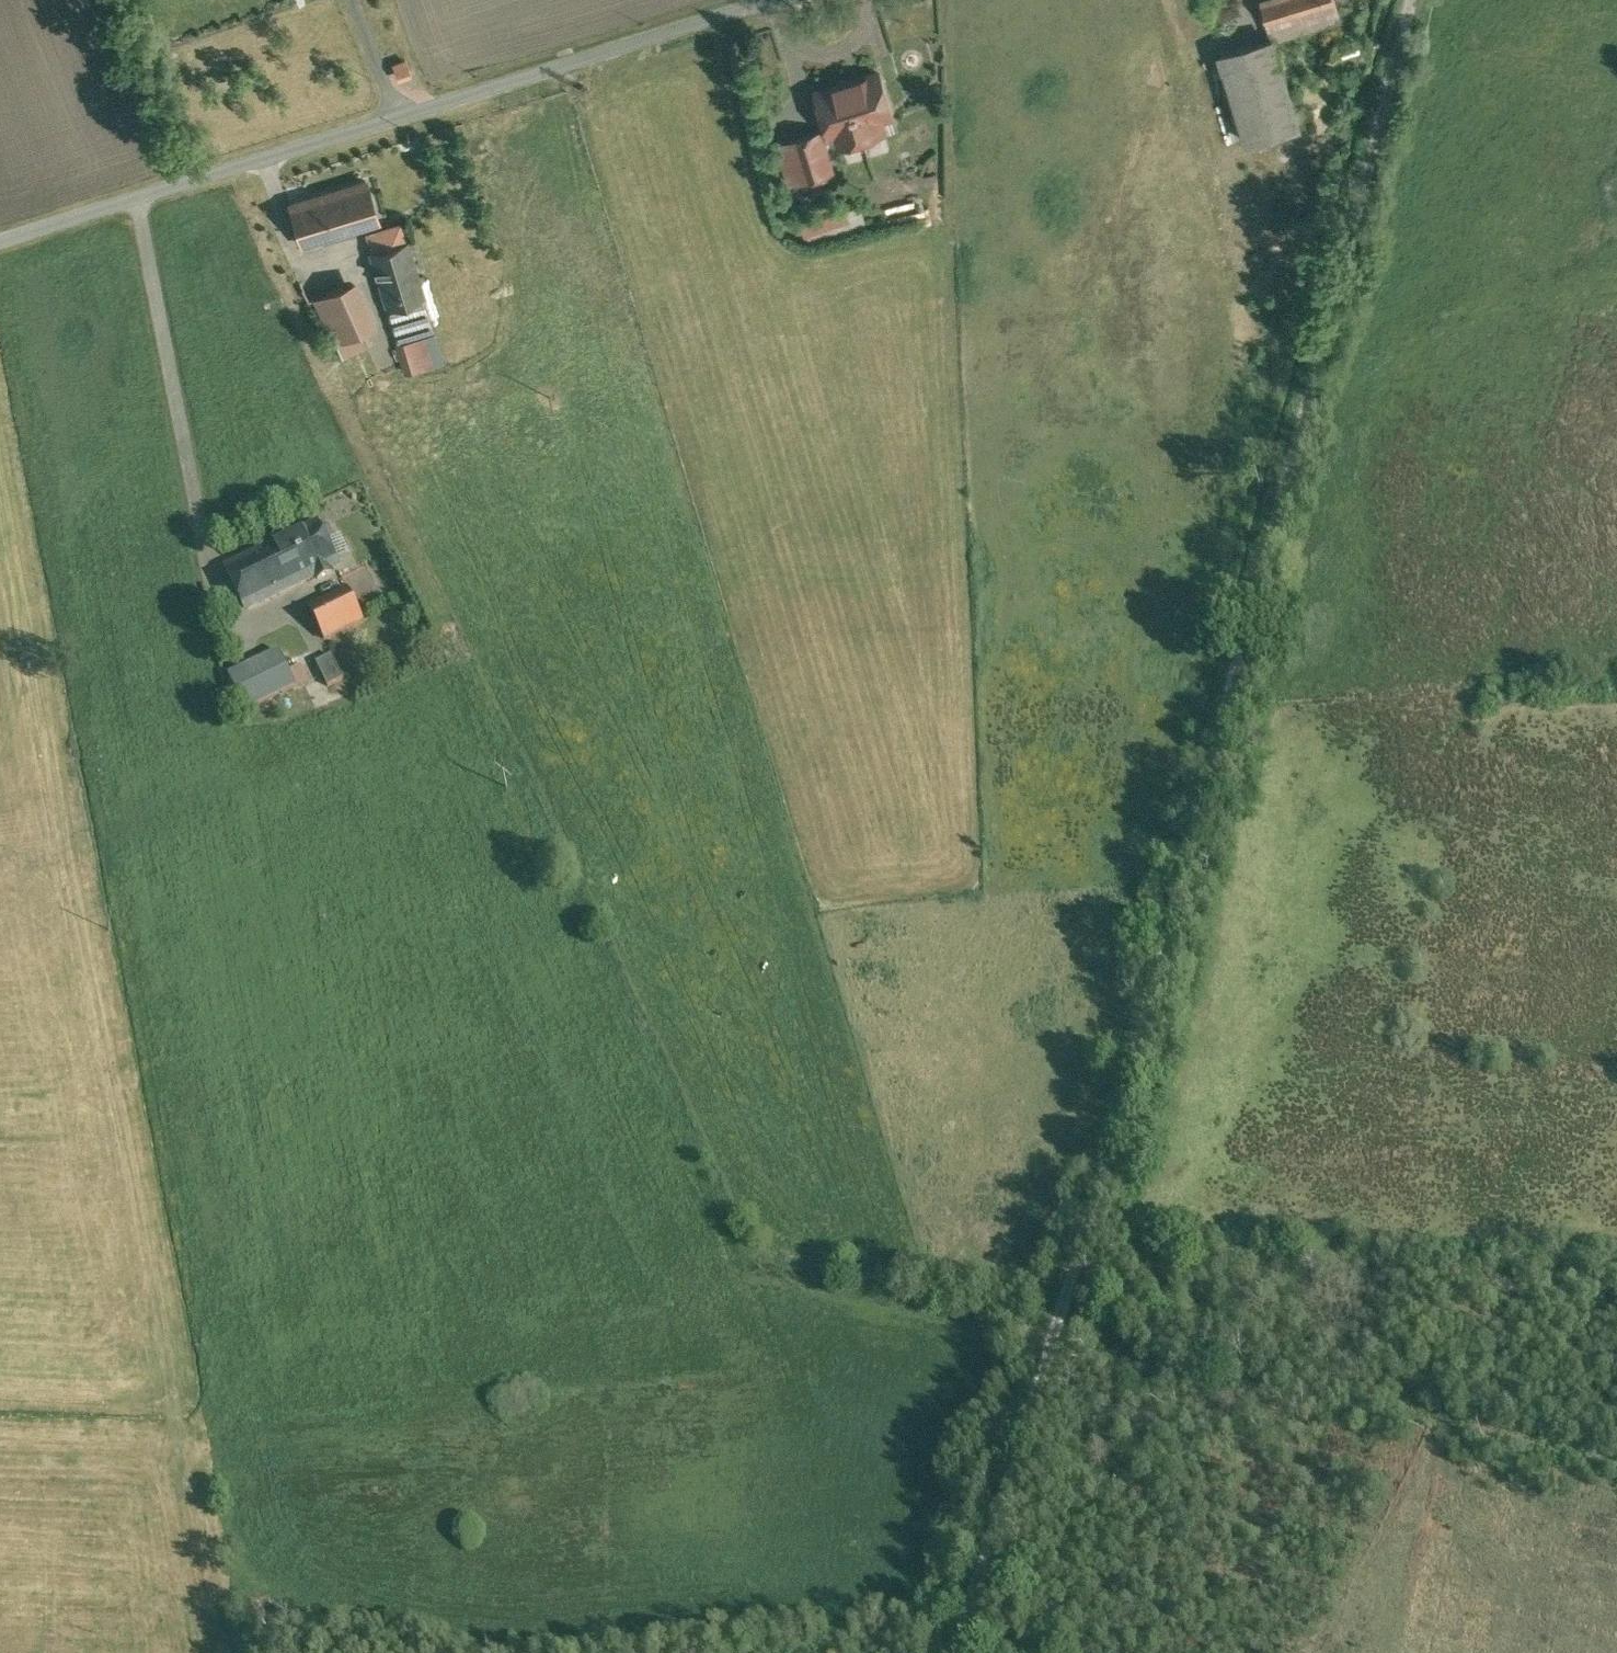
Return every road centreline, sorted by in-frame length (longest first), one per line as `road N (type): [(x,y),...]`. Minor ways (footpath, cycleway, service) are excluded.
road 1 (track): [(1414,0),(1310,439),(955,1652)]
road 2 (unclassified): [(0,243),(786,0)]

